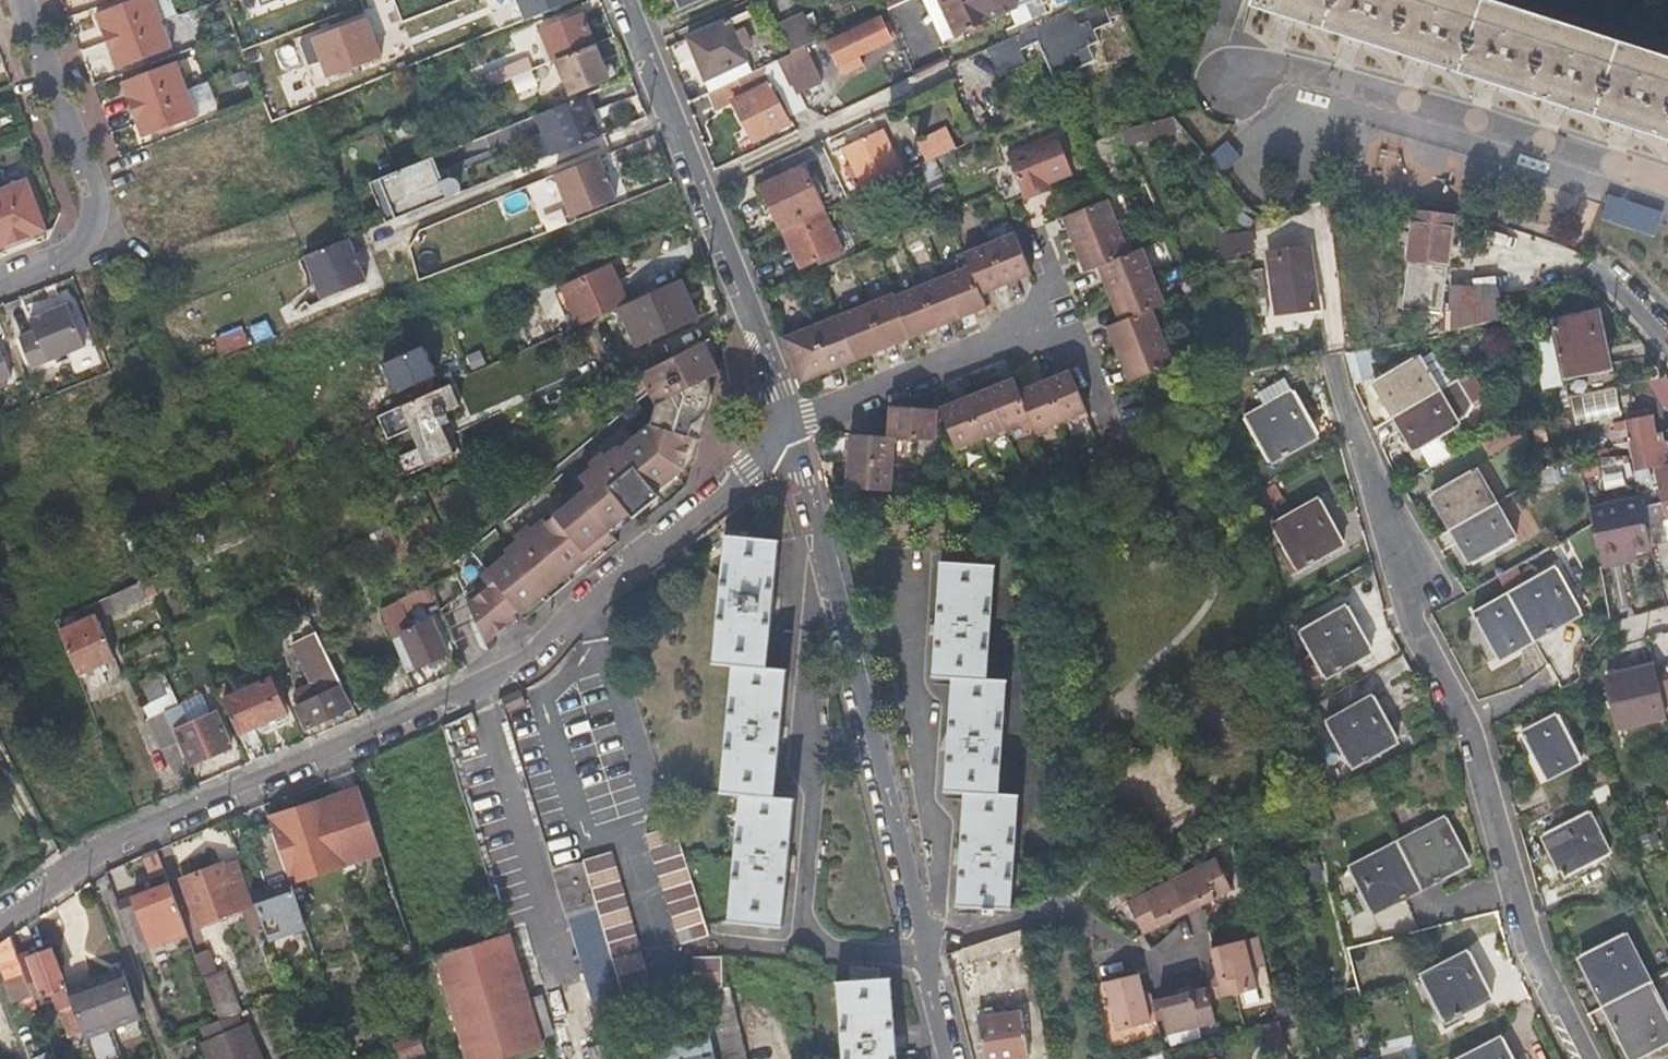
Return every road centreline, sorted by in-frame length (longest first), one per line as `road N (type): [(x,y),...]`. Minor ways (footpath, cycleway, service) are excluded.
road 1 (residential): [(0,921),(79,864),(535,656),(589,592),(749,468),(791,424)]
road 2 (residential): [(1586,1058),(1532,955),(1465,725),(1411,619),(1334,373)]
road 3 (residential): [(951,1058),(791,424)]
road 4 (residential): [(1667,190),(1290,66),(1223,77)]
road 5 (residential): [(791,424),(628,0)]
road 6 (residential): [(791,424),(1077,325),(1038,225)]
road 7 (residential): [(0,280),(63,257),(88,218),(82,177),(15,0)]

